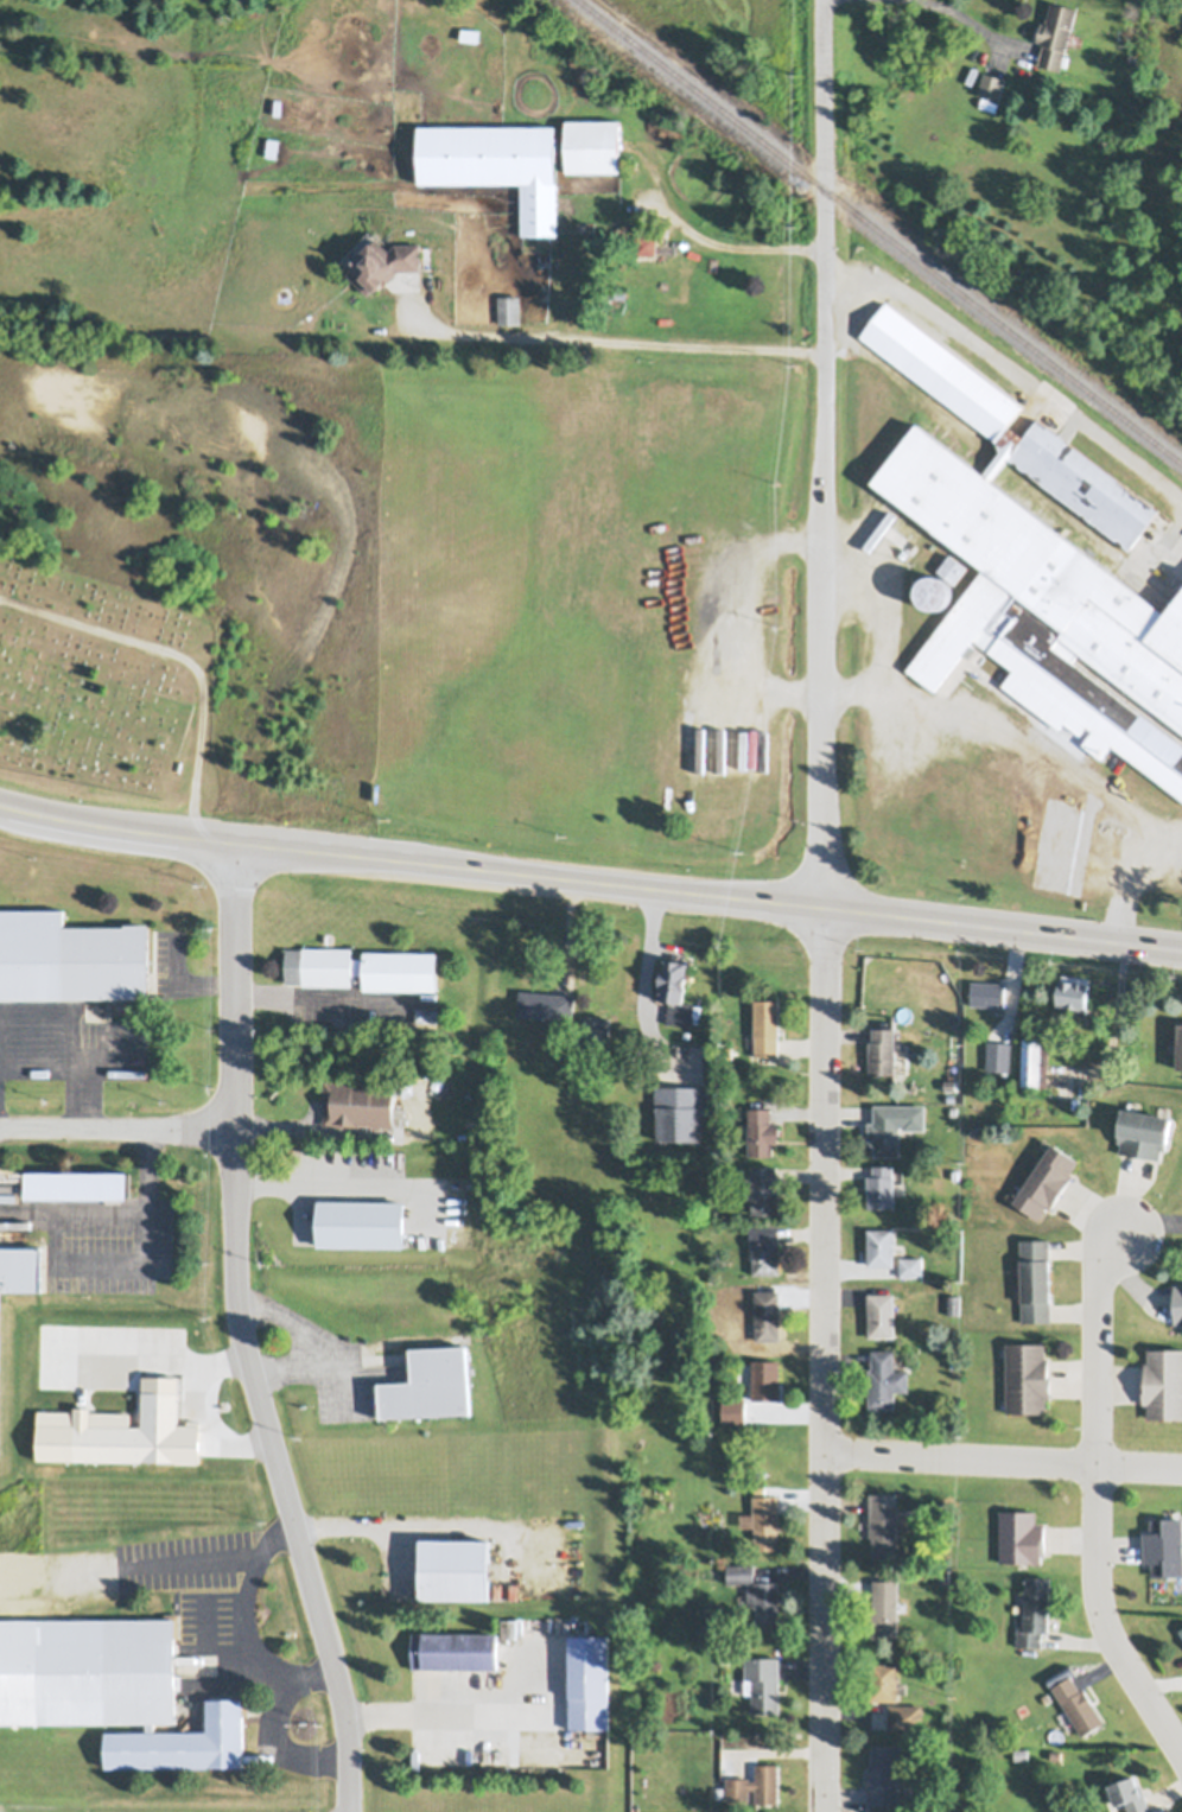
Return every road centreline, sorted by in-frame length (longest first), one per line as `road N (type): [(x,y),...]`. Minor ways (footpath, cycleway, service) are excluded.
road 1 (residential): [(239,844),(237,1304),(345,1719),(350,1811)]
road 2 (residential): [(826,909),(819,660),(824,0)]
road 3 (residential): [(826,909),(825,1811)]
road 4 (primary): [(1181,950),(667,891)]
road 5 (primary): [(667,891),(215,841)]
road 6 (residential): [(825,1452),(1181,1468)]
road 7 (residential): [(1181,1753),(1106,1622),(1098,1463)]
road 8 (residential): [(1098,1463),(1099,1289),(1125,1229)]
road 9 (residential): [(236,1130),(0,1127)]
road 10 (primary): [(215,841),(0,808)]

